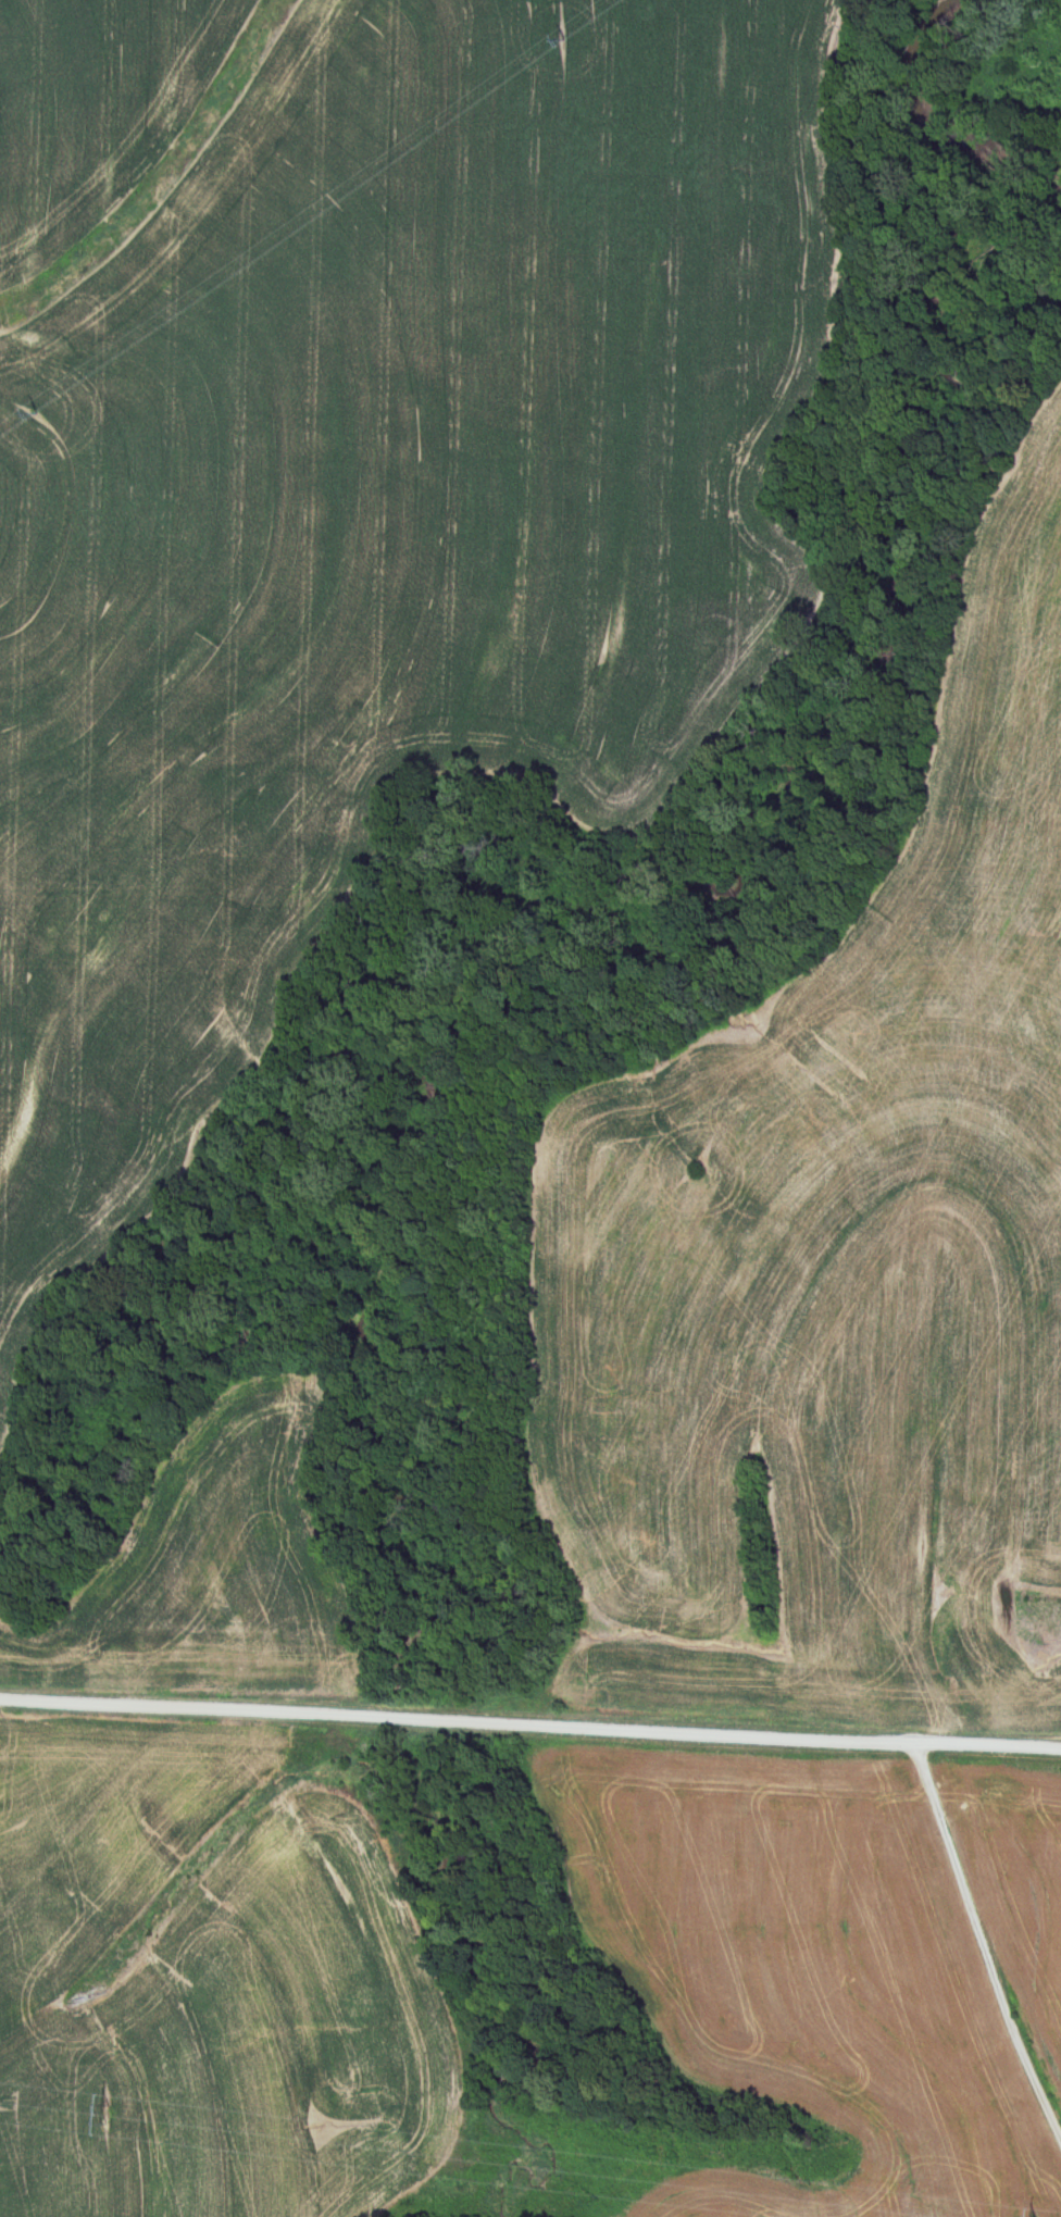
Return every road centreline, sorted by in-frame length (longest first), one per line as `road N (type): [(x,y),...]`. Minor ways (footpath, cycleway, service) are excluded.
road 1 (residential): [(0,1700),(304,1707),(424,1722),(746,1741),(1060,1746)]

